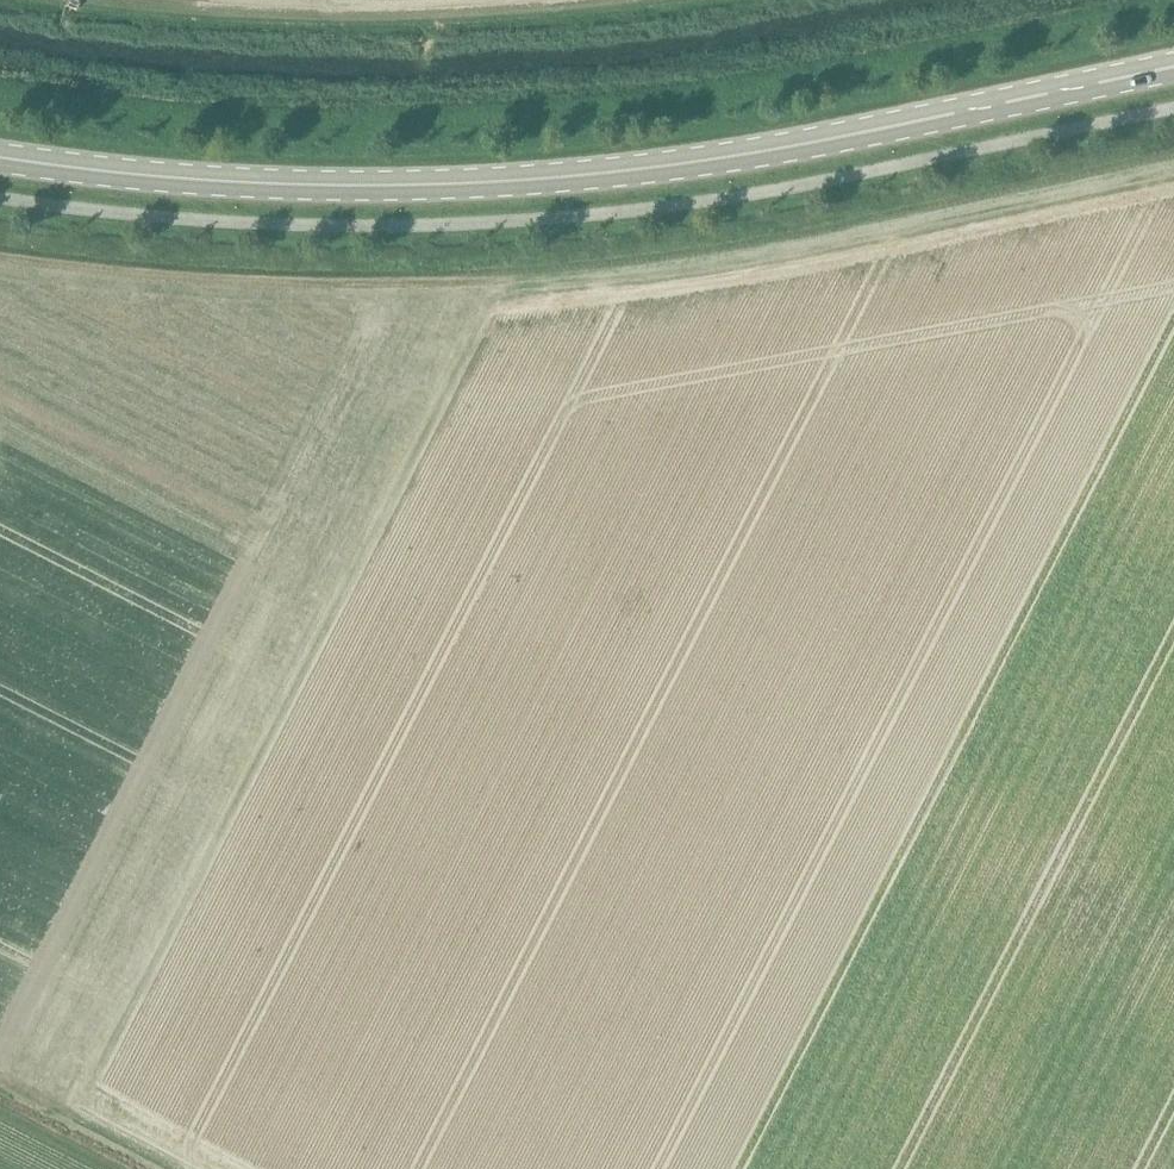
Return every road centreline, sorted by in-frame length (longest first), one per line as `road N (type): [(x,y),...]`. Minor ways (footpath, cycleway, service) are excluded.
road 1 (secondary): [(0,159),(157,181),(407,190),(669,171),(1173,69)]

